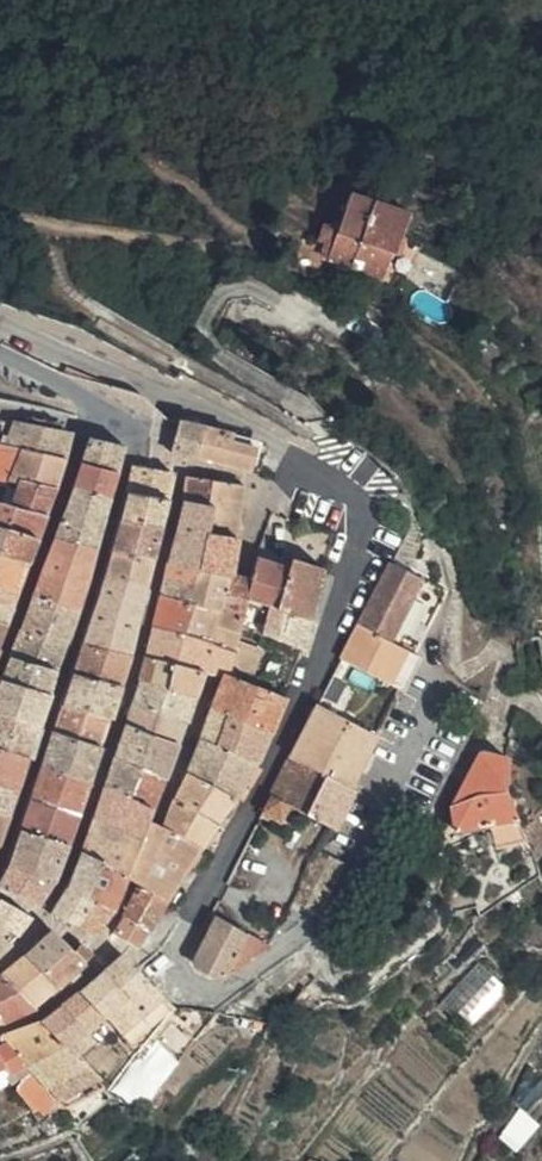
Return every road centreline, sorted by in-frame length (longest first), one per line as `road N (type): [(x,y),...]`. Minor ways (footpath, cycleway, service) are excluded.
road 1 (residential): [(167,974),(234,860),(310,690),(364,508),(359,491),(252,430),(0,322)]
road 2 (residential): [(0,354),(125,417),(129,434)]
road 3 (residential): [(0,413),(129,434)]

